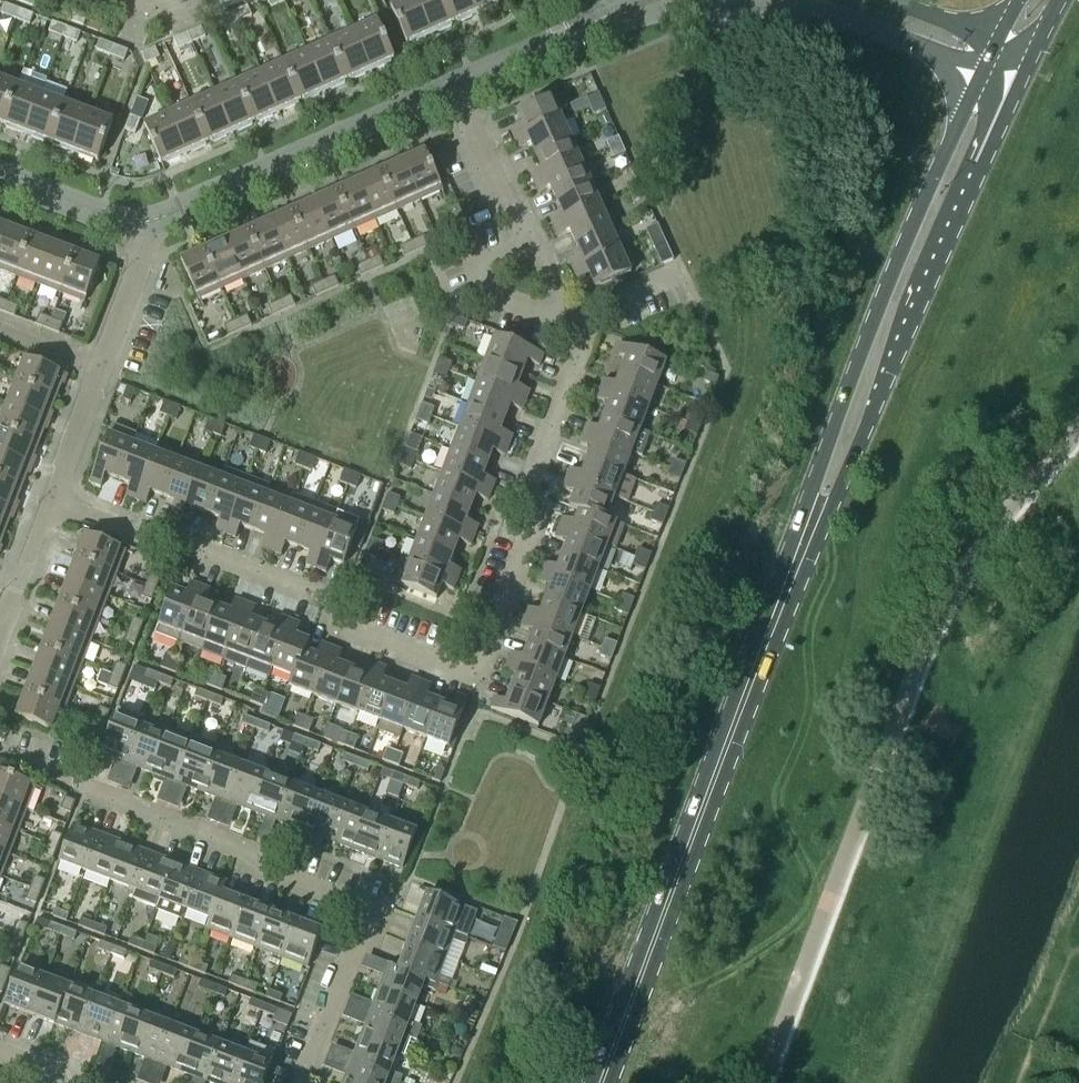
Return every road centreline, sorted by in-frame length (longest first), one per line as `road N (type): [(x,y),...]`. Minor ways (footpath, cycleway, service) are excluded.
road 1 (residential): [(570,332),(583,360),(537,484),(539,535),(484,678),(353,631),(340,603),(59,498)]
road 2 (tertiary): [(755,667),(1021,75)]
road 3 (tertiary): [(982,76),(777,582),(755,667)]
road 4 (residential): [(309,1082),(378,903),(0,761)]
road 5 (tertiary): [(605,1082),(755,667)]
road 6 (residential): [(136,223),(461,85)]
road 7 (residential): [(59,498),(147,262),(136,223)]
road 8 (residential): [(461,85),(570,332)]
road 9 (unclassified): [(805,0),(892,29),(982,76)]
road 10 (residential): [(0,646),(59,498)]
road 11 (residential): [(0,178),(136,223)]
road 12 (residential): [(461,85),(581,30)]
road 13 (residential): [(570,332),(687,281)]
road 14 (unclassified): [(1001,38),(883,0)]

